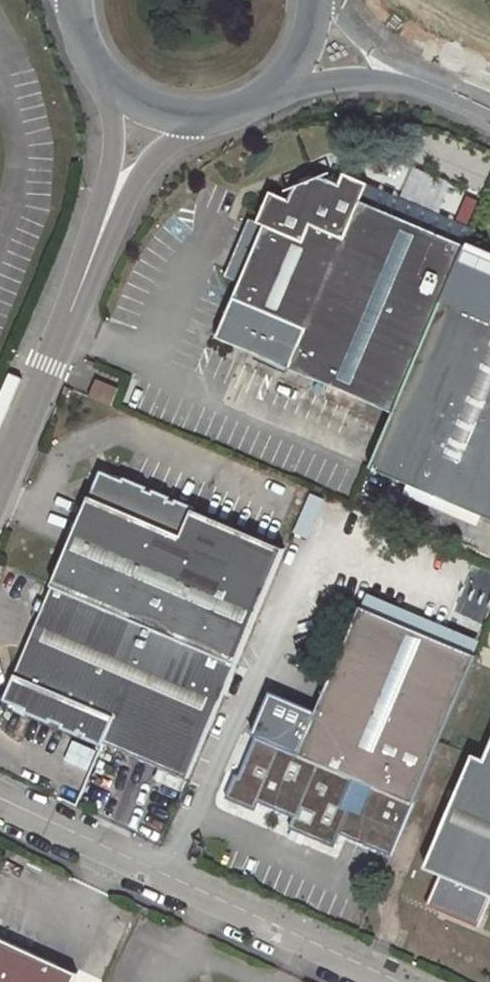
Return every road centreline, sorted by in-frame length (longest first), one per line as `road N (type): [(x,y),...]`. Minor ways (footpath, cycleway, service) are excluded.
road 1 (unclassified): [(0,804),(377,981)]
road 2 (unclassified): [(153,113),(0,463)]
road 3 (tertiary): [(307,29),(489,104)]
road 4 (tertiary): [(153,113),(218,116),(248,104),(275,85),(307,29)]
road 5 (tertiary): [(72,0),(90,64),(117,94),(153,113)]

